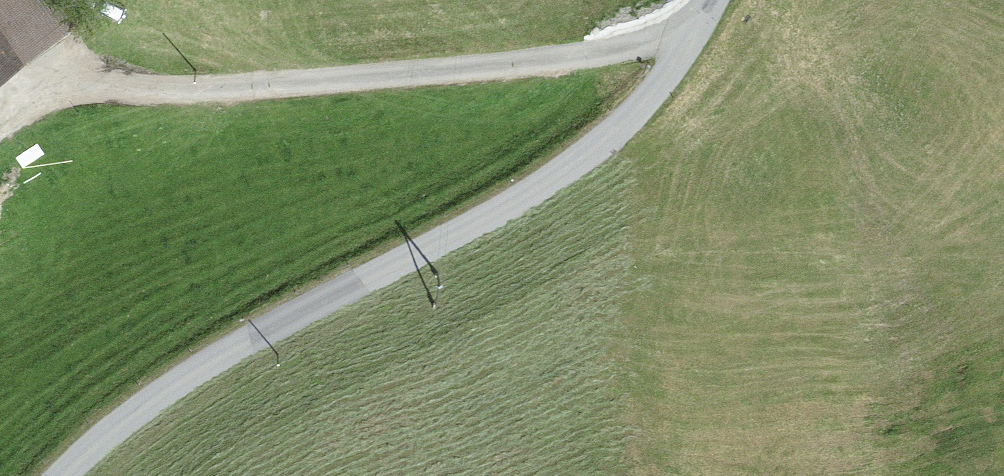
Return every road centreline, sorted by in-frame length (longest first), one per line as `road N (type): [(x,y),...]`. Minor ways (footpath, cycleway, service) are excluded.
road 1 (unclassified): [(716,0),(694,38),(556,185),(205,374),(82,475)]
road 2 (track): [(694,38),(276,93),(74,101)]

